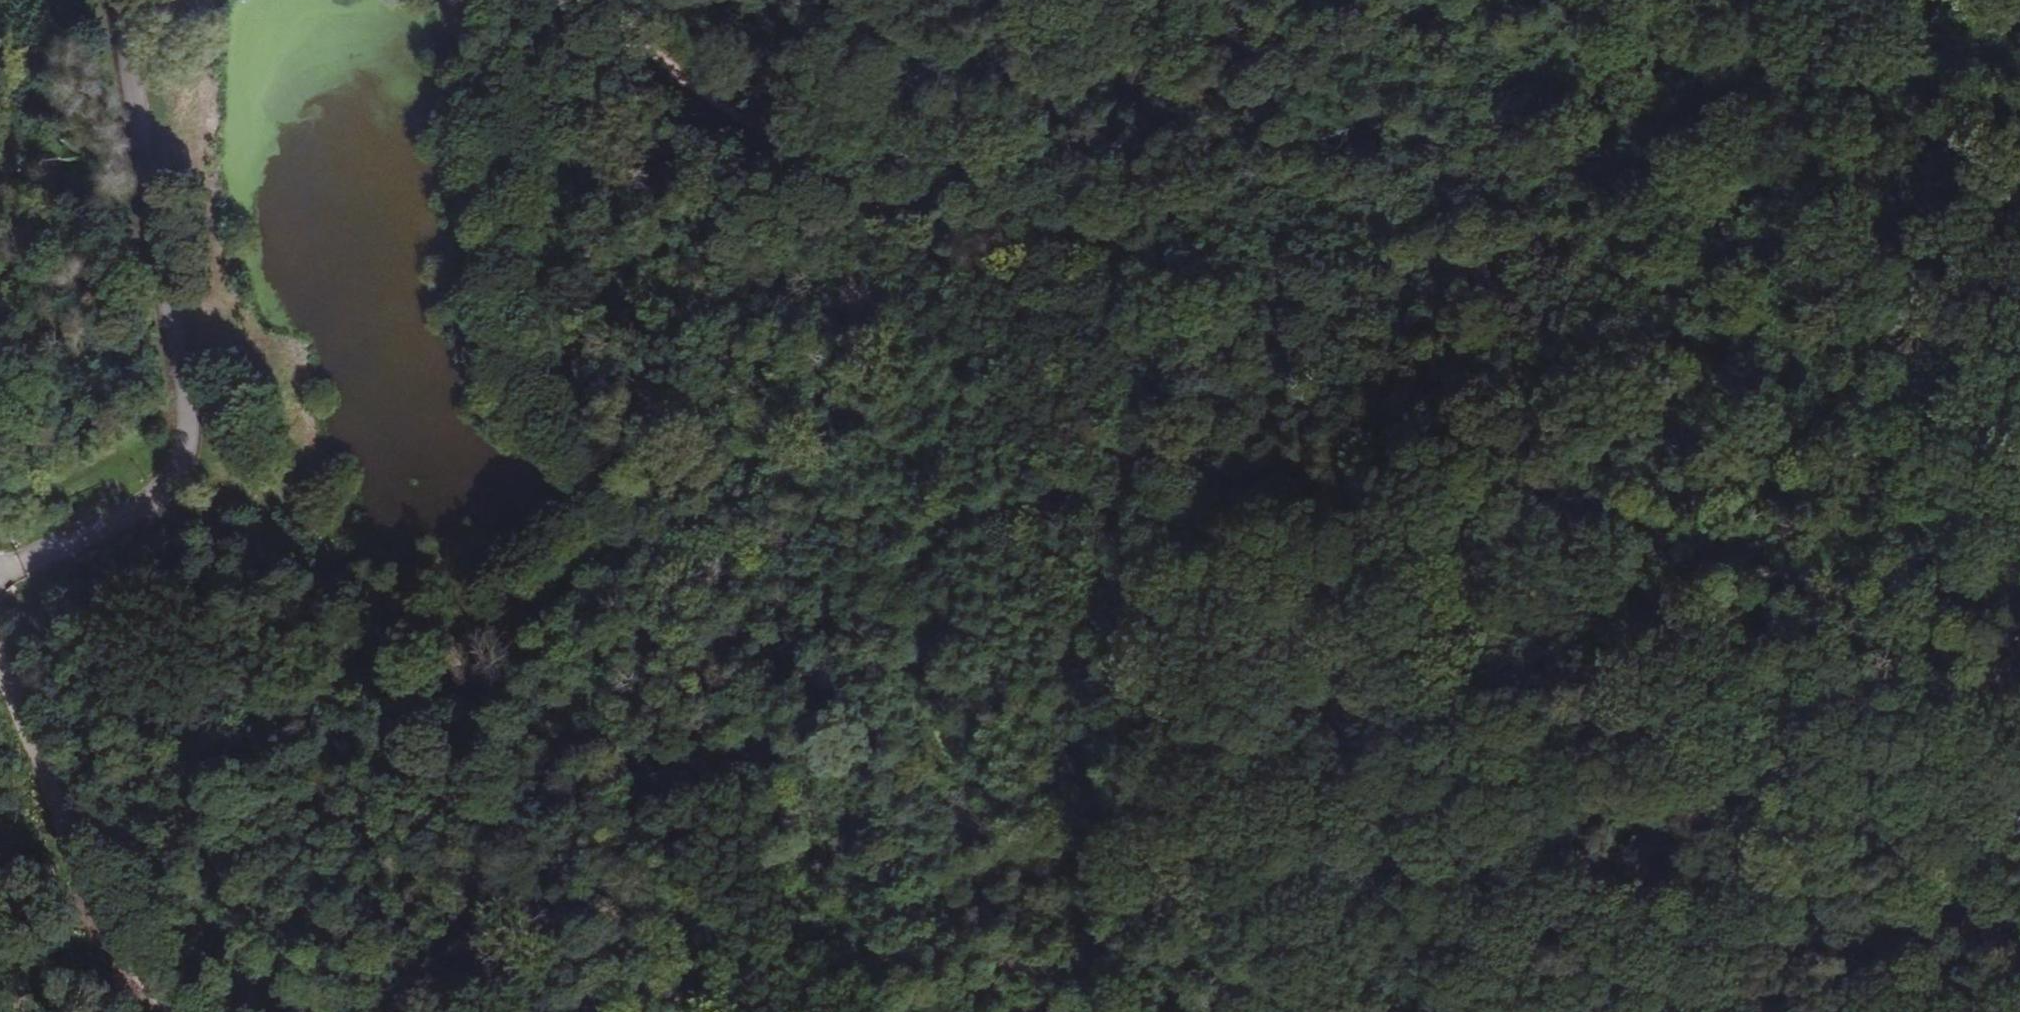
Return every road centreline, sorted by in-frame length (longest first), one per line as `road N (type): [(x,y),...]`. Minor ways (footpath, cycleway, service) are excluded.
road 1 (track): [(611,0),(657,59),(742,121),(853,176),(1058,216),(1123,254),(1151,319),(1150,426),(1117,544),(1106,791),(1113,1011)]
road 2 (track): [(1934,1011),(1977,983),(1998,943),(1980,927),(1922,913),(1683,809),(1643,761),(1637,723),(1649,702),(1672,693),(1749,681),(1799,683),(1886,709),(1914,705),(2006,665),(2019,643)]
road 3 (track): [(123,0),(190,396)]
road 4 (unclassified): [(187,1011),(94,910),(0,663)]

